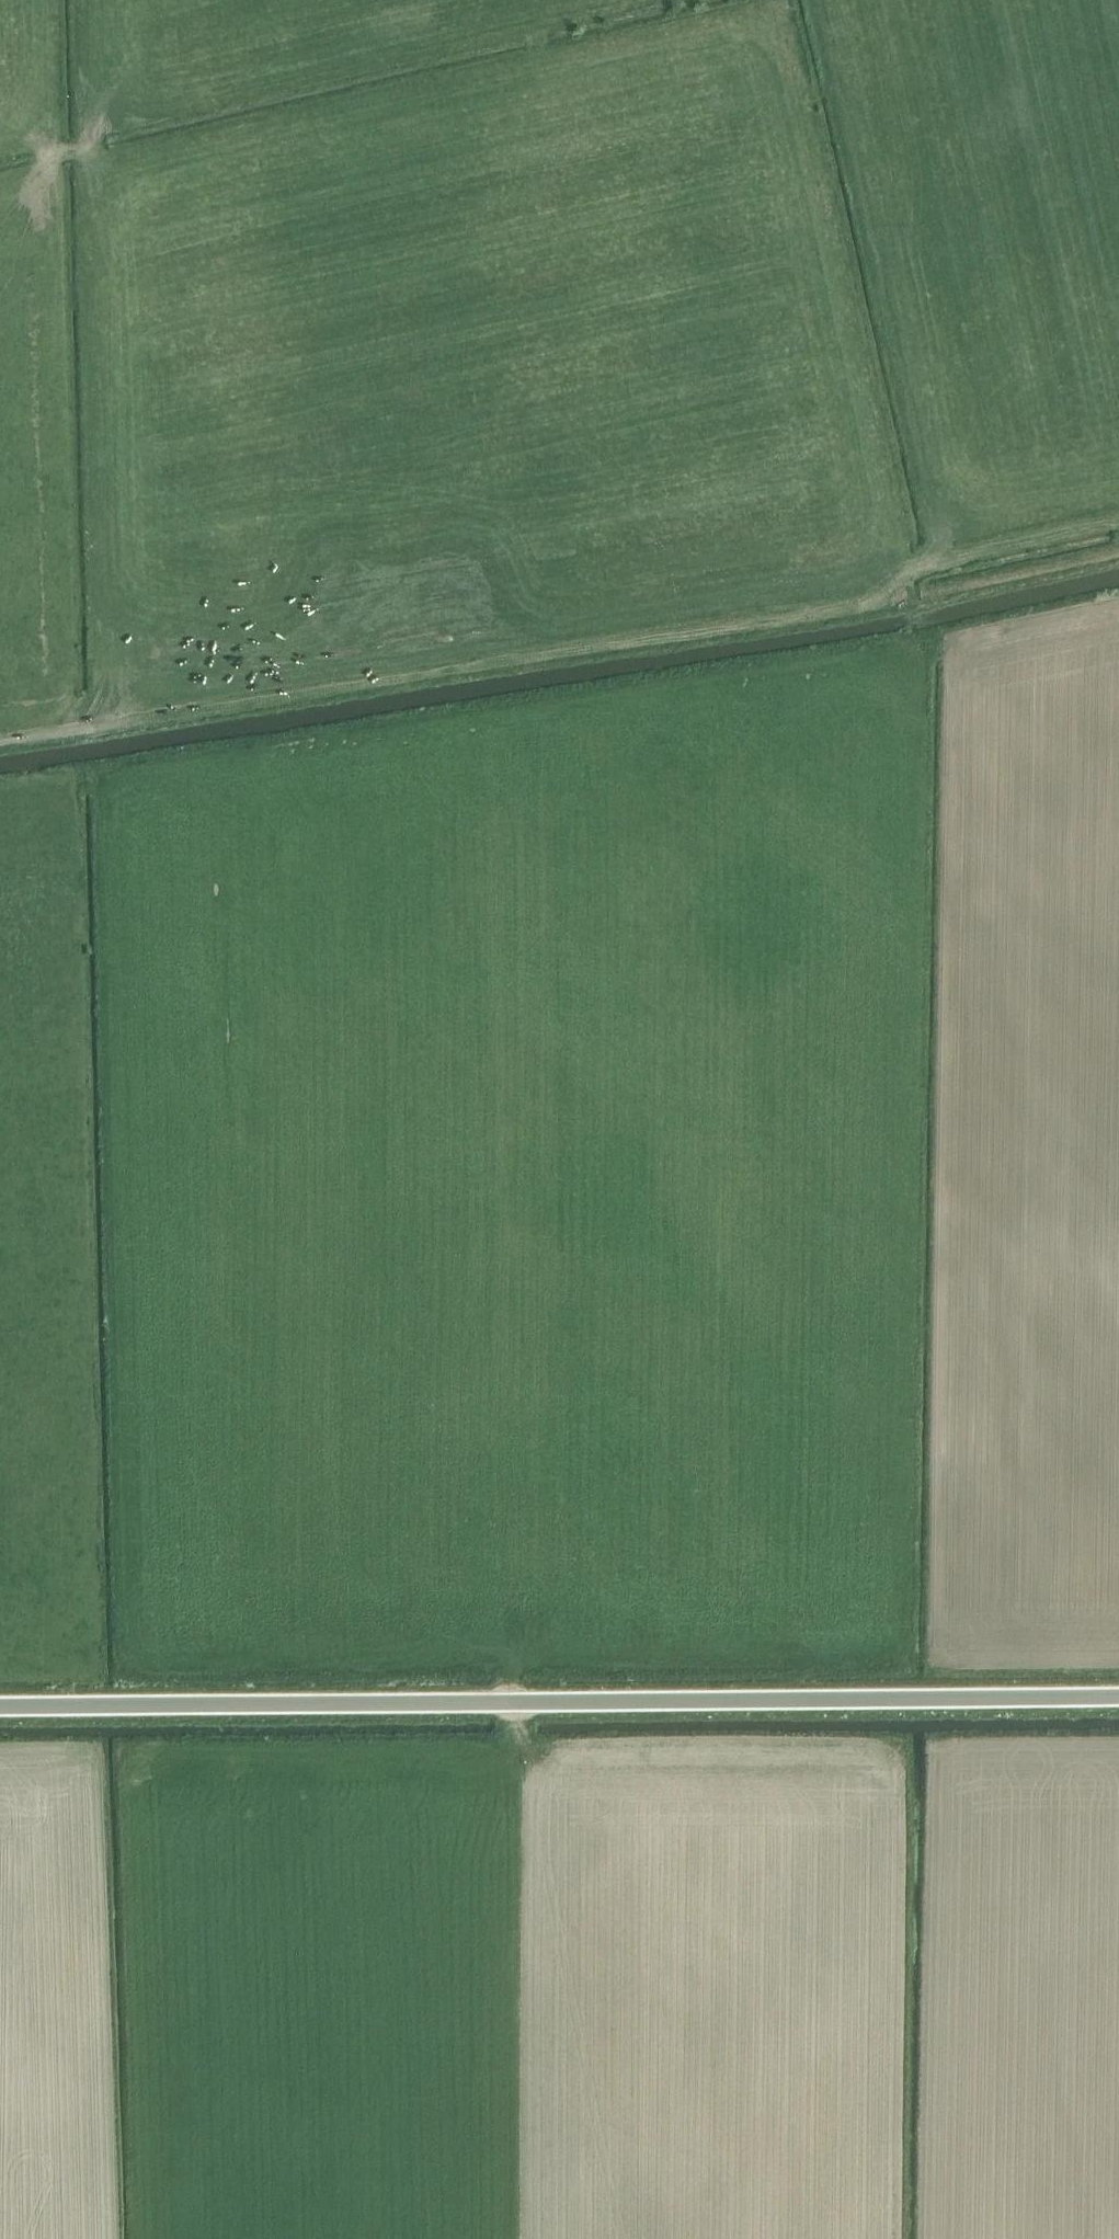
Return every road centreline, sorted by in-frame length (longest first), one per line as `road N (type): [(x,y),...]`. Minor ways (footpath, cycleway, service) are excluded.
road 1 (unclassified): [(1118,1697),(0,1706)]
road 2 (track): [(921,596),(1118,554)]

